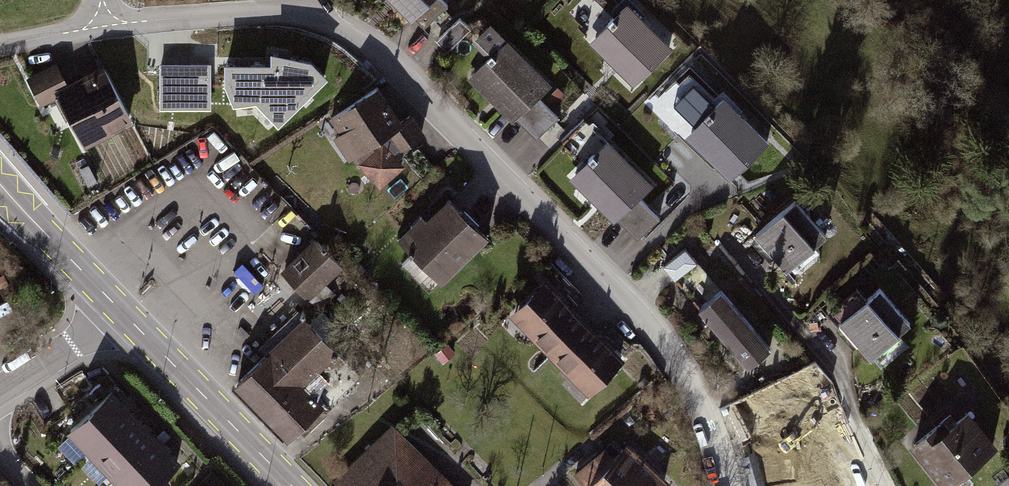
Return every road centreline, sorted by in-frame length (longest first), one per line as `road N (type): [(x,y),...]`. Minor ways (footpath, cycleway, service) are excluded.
road 1 (residential): [(725,485),(702,409),(669,350),(353,36),(298,13),(108,25)]
road 2 (primary): [(291,485),(126,316)]
road 3 (primary): [(126,316),(0,188)]
road 4 (residential): [(126,316),(0,395)]

